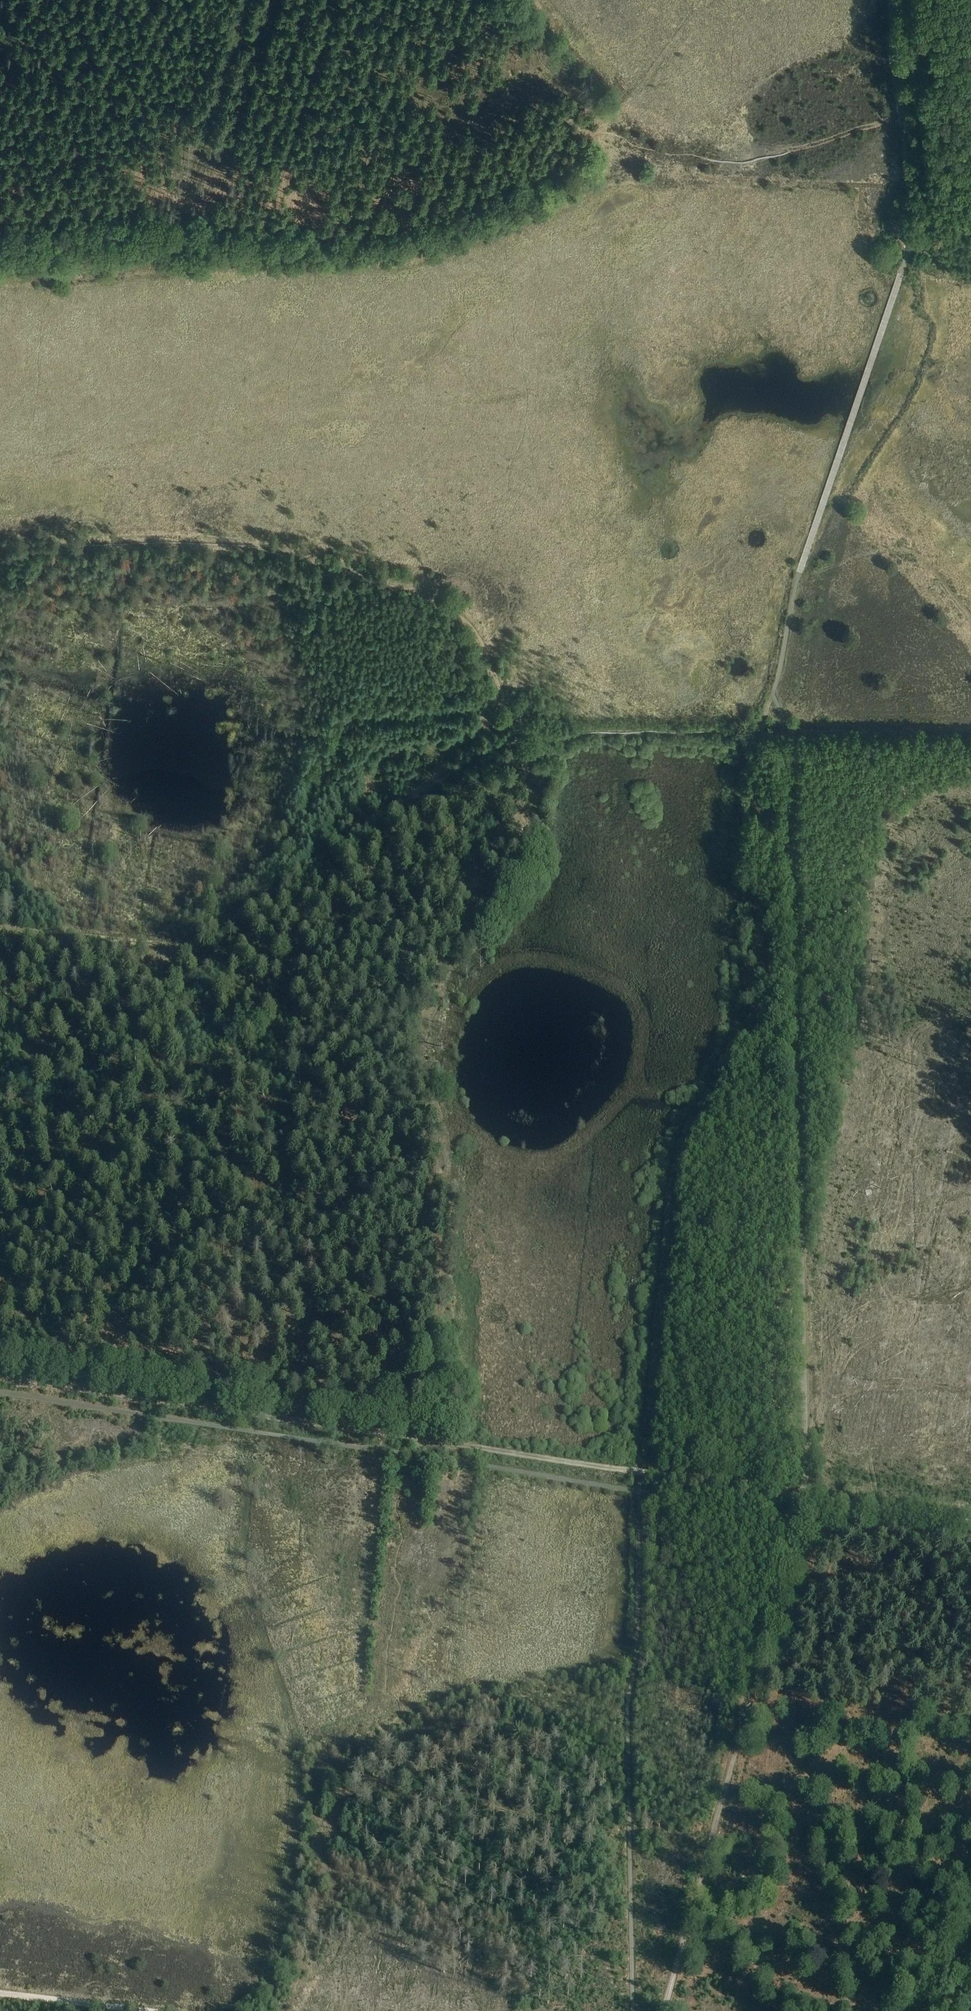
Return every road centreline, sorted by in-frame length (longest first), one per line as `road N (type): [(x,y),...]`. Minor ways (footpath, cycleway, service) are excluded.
road 1 (track): [(804,1498),(0,1376)]
road 2 (track): [(0,927),(186,943),(521,735)]
road 3 (track): [(664,2010),(794,1532)]
road 4 (track): [(252,0),(171,244),(153,256),(0,271)]
road 5 (track): [(921,227),(914,0)]
road 6 (track): [(804,1498),(970,1522)]
road 7 (track): [(154,2010),(0,1991)]

